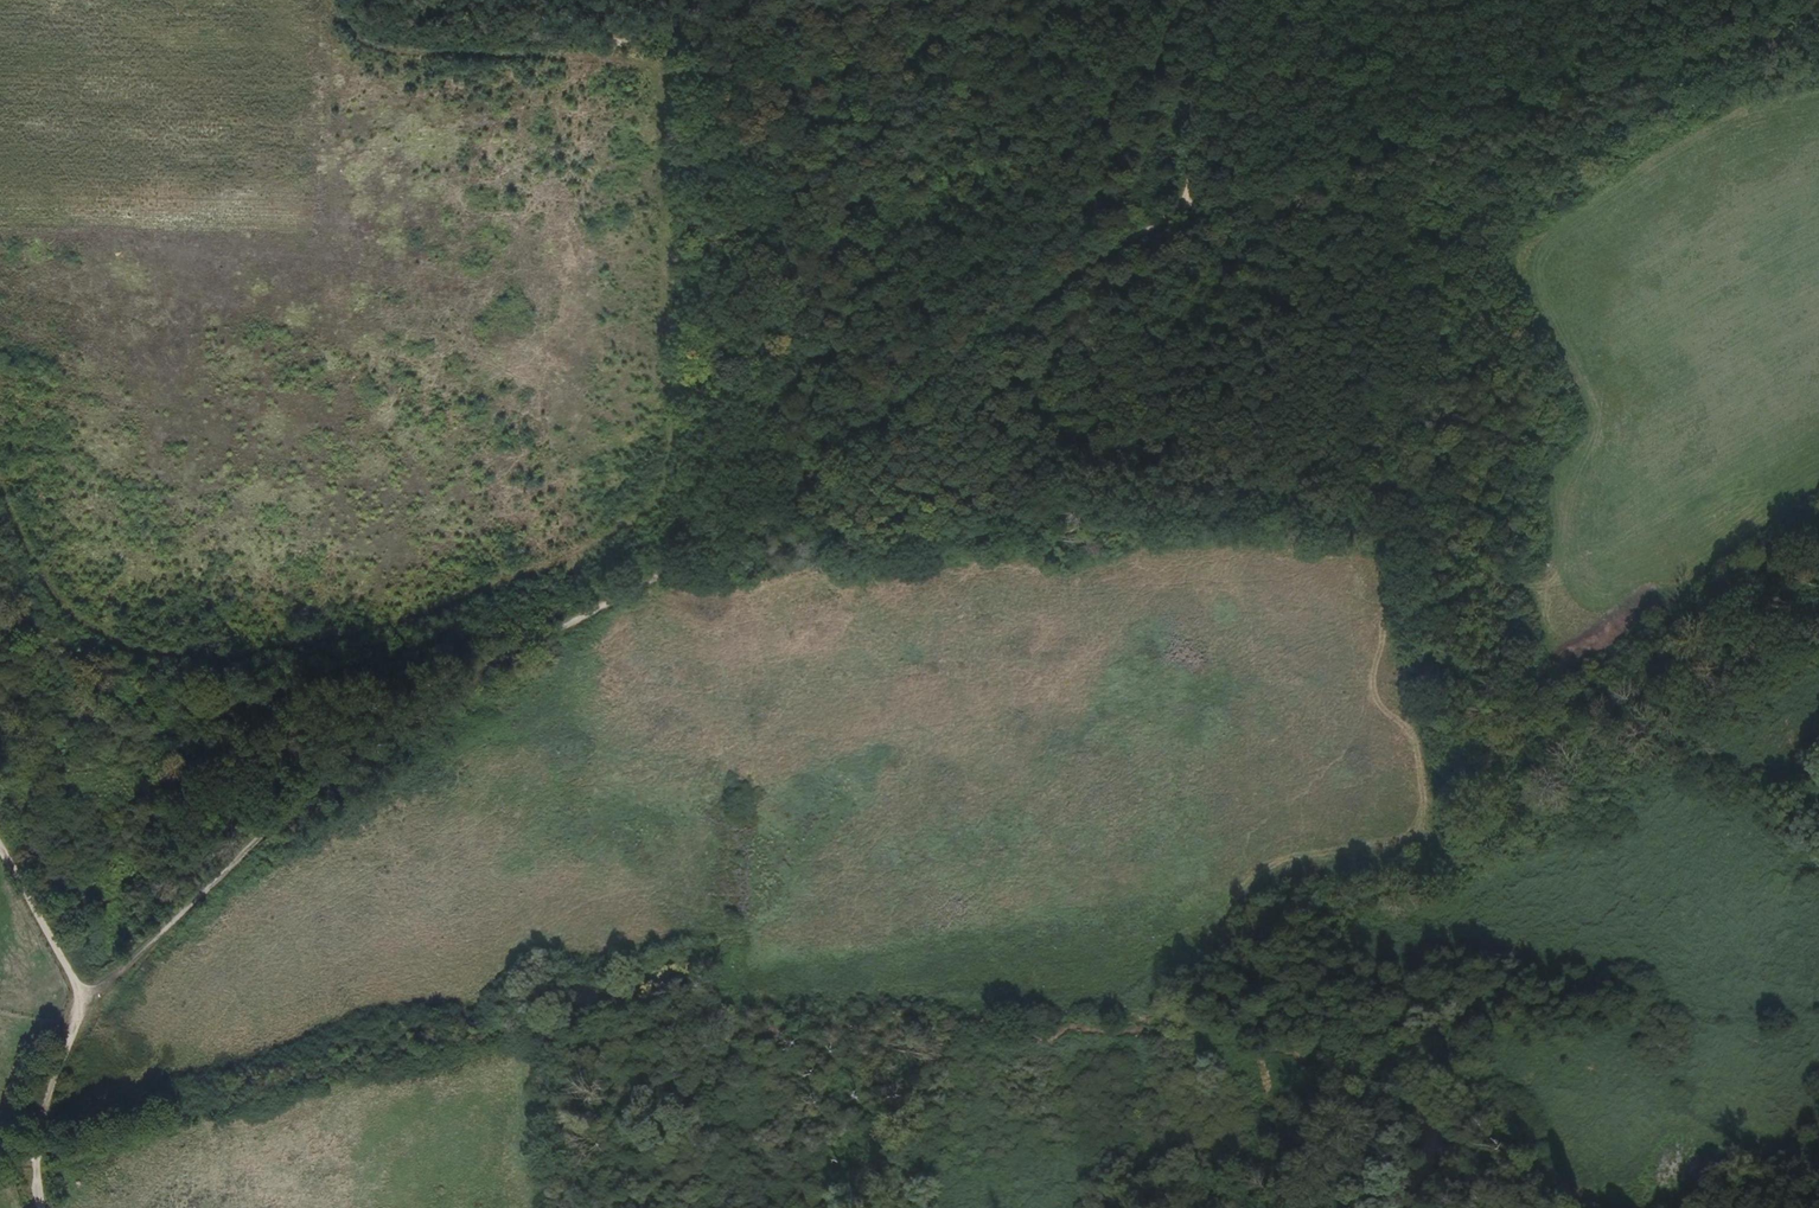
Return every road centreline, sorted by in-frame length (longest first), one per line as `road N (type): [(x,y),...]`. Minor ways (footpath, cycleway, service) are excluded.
road 1 (track): [(1179,212),(1057,286),(766,519),(541,636),(428,708),(262,838),(88,1004),(43,1117),(43,1207)]
road 2 (track): [(1818,24),(1625,94),(1179,212)]
road 3 (track): [(1185,0),(1192,164),(1179,212)]
road 4 (track): [(88,1004),(0,854)]

